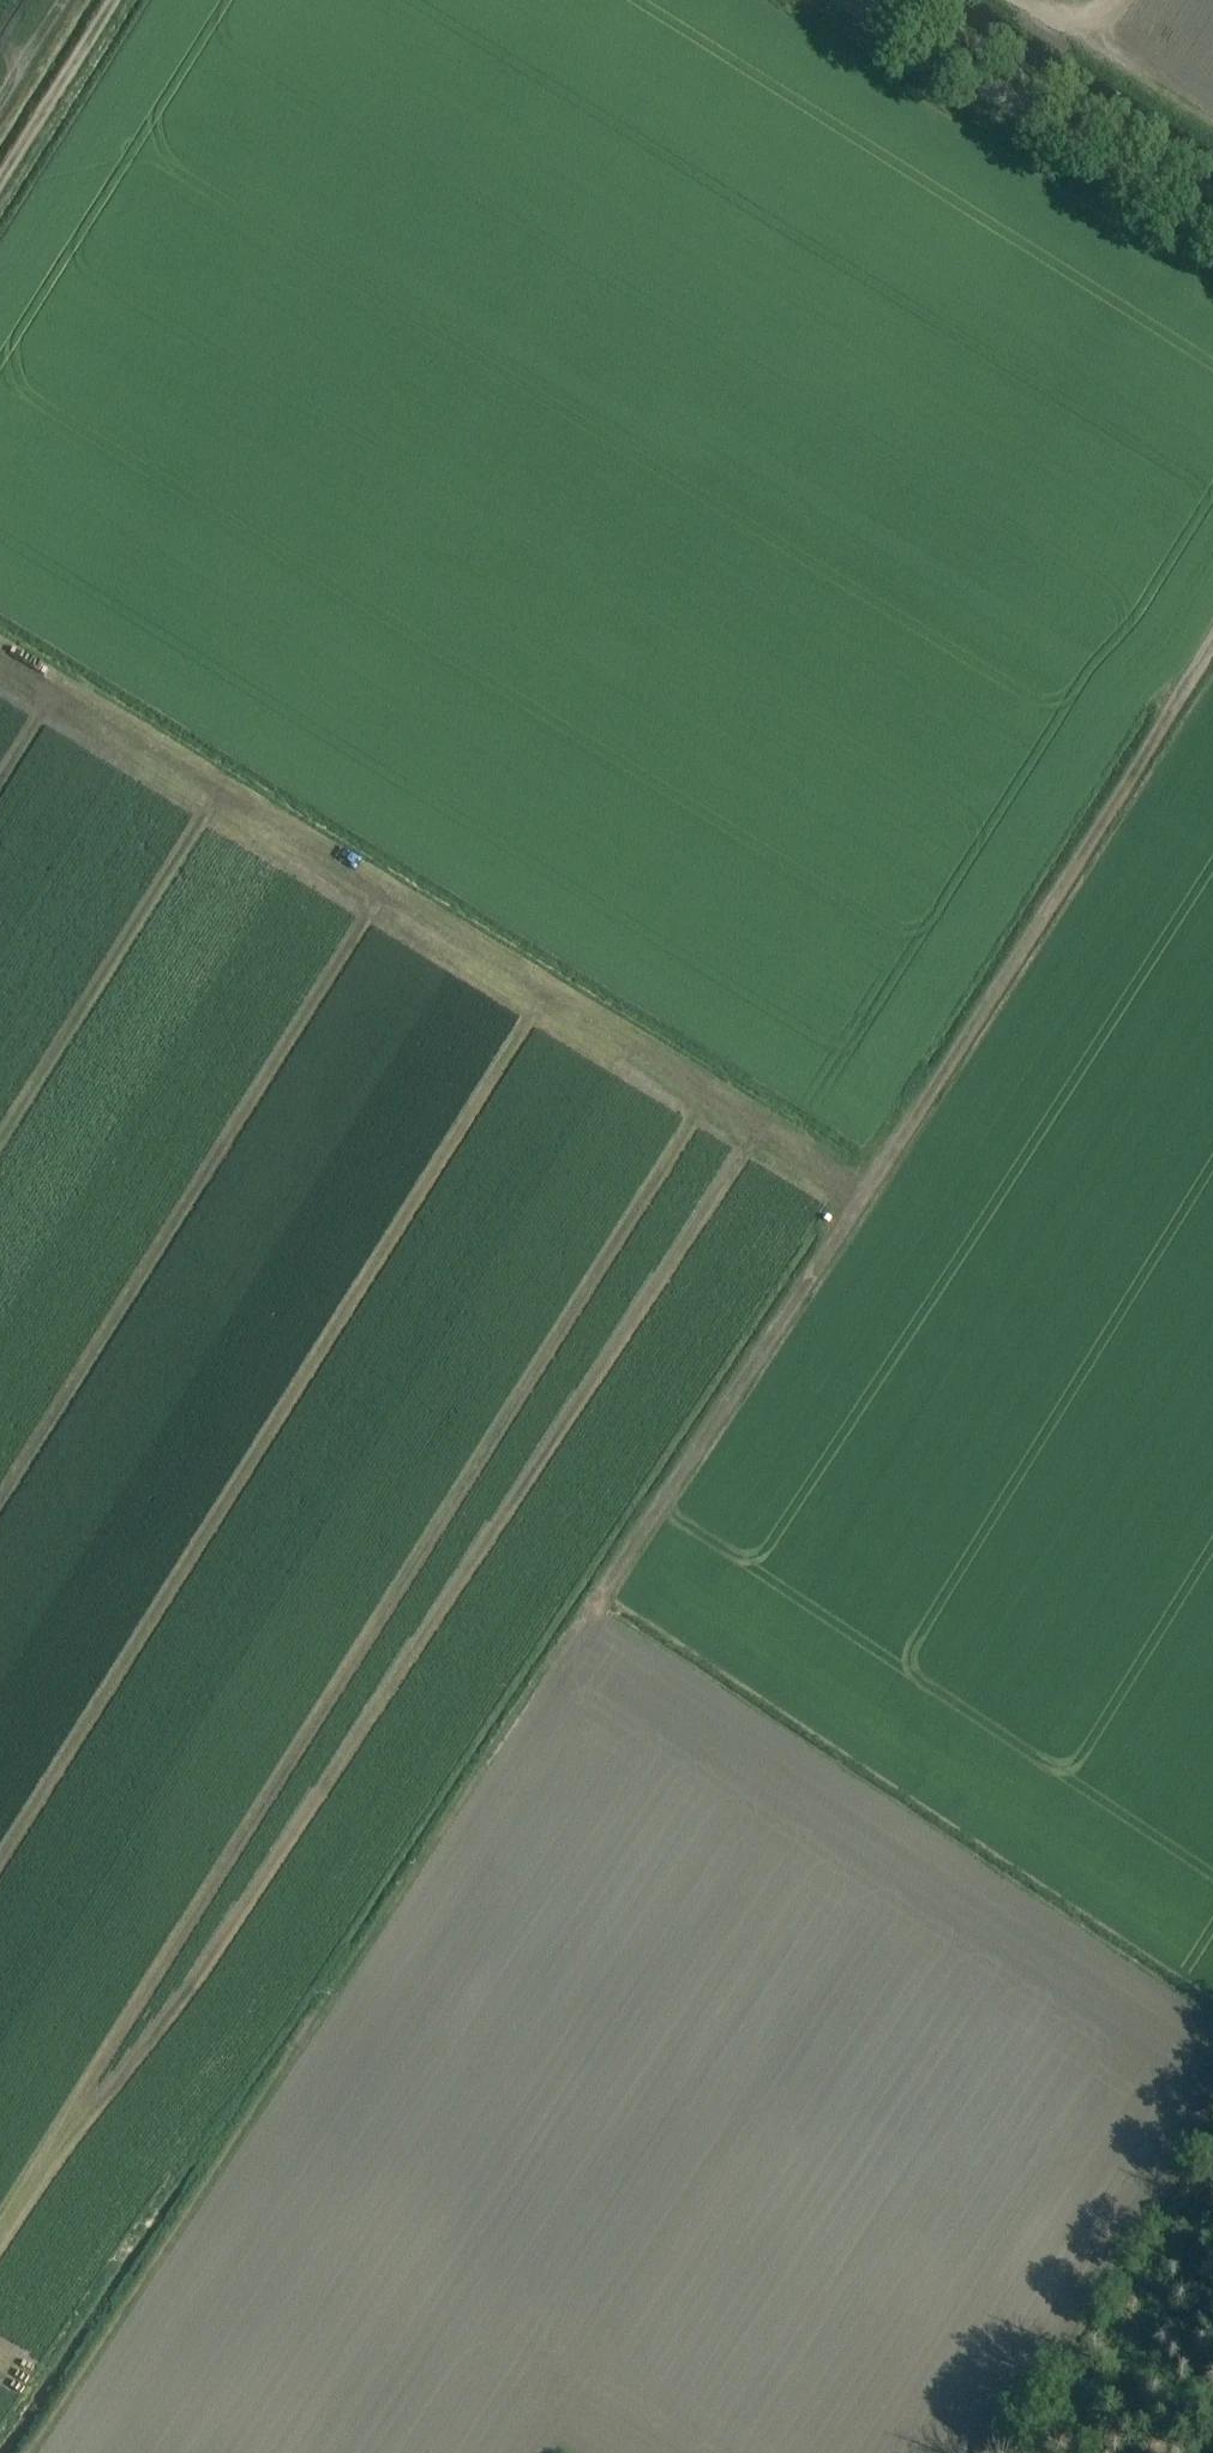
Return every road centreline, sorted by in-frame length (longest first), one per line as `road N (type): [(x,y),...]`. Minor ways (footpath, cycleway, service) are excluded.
road 1 (unclassified): [(1212,228),(852,0)]
road 2 (track): [(109,0),(0,171)]

